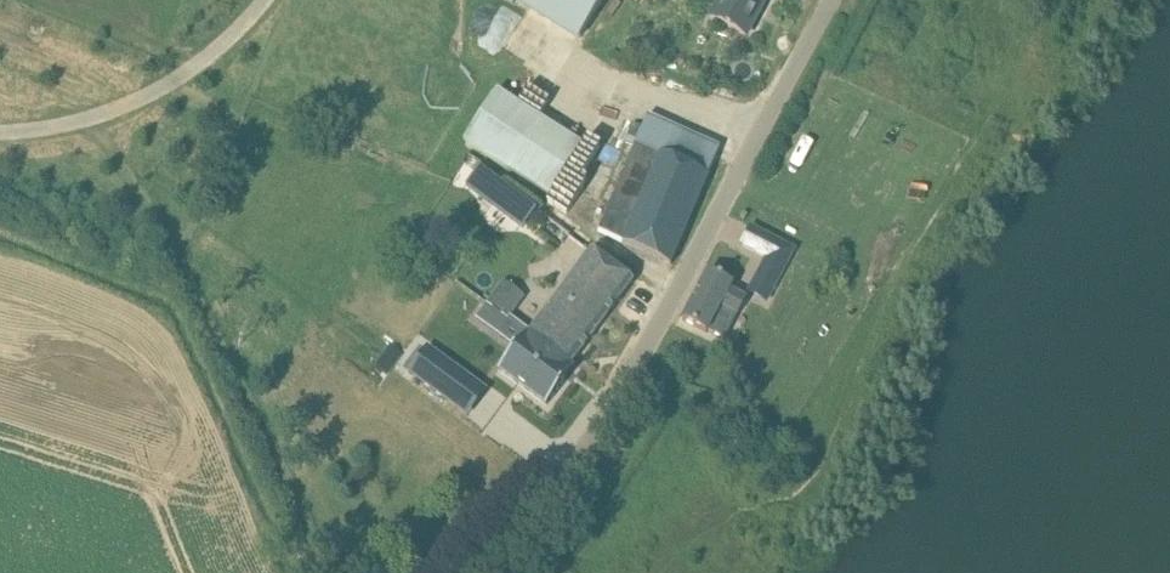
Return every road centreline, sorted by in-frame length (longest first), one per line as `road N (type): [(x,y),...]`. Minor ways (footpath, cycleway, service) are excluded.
road 1 (unclassified): [(498,572),(573,480),(831,0)]
road 2 (unclassified): [(266,0),(173,82),(91,119)]

